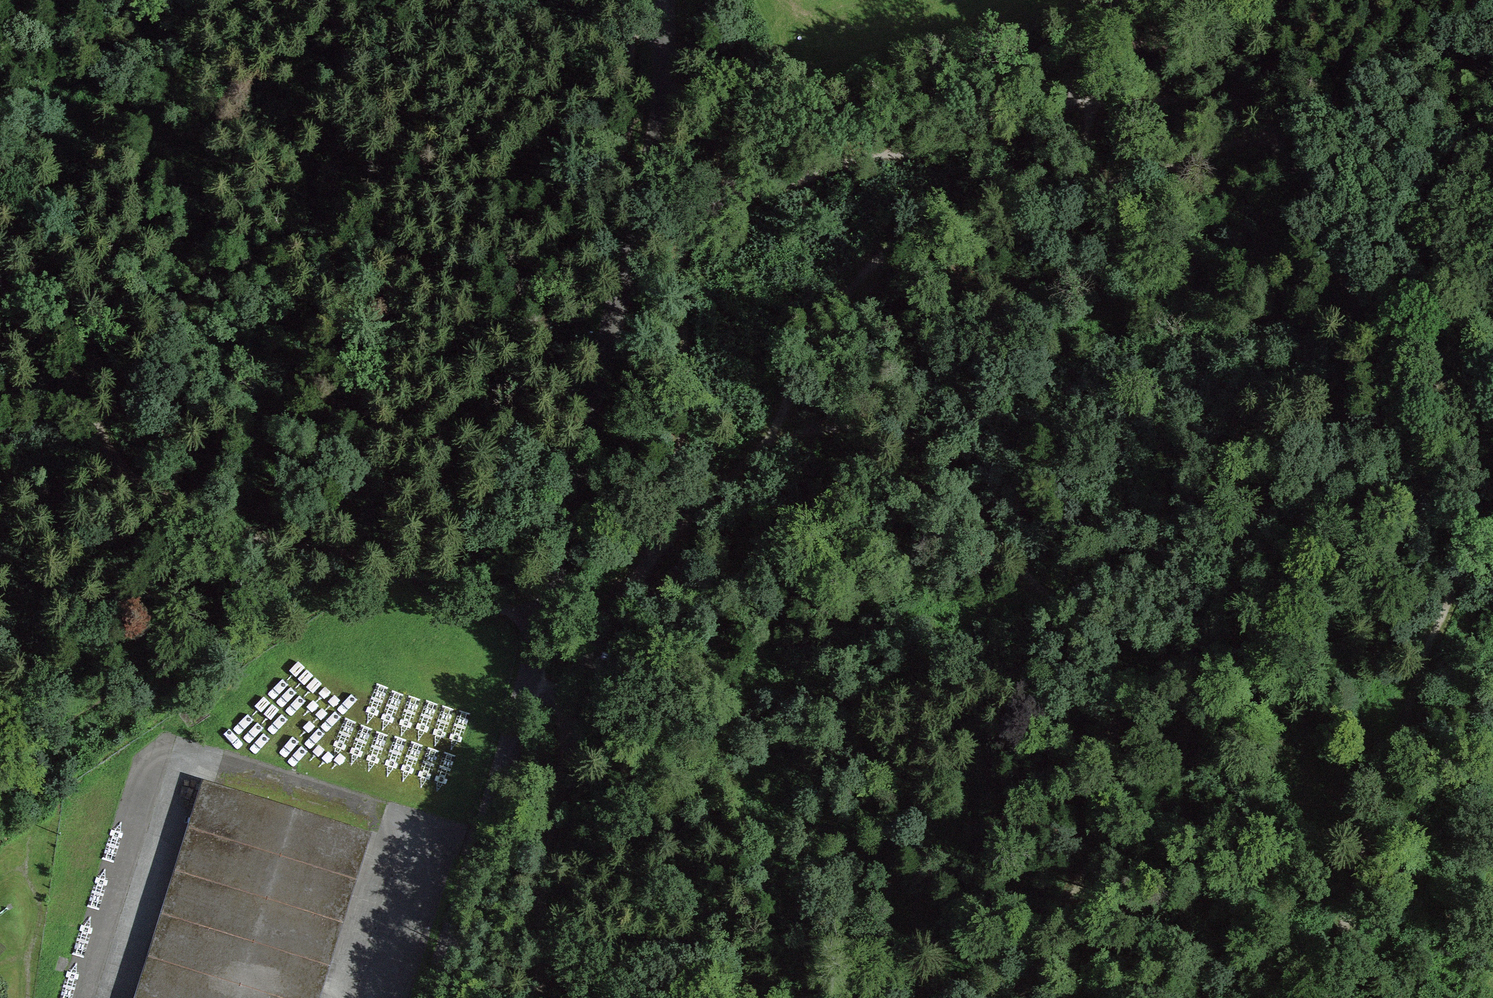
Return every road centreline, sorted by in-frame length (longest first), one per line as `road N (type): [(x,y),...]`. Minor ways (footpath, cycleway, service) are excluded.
road 1 (track): [(1492,54),(1099,189),(925,227),(872,266),(812,335),(778,440),(867,424),(916,435),(1038,590),(1096,636),(1117,679),(1115,737),(1085,866),(1057,937),(1019,997)]
road 2 (track): [(737,193),(857,156),(901,155),(1016,107),(1059,100),(1229,98),(1268,130),(1295,173),(1443,501),(1455,553),(1450,597),(1415,687),(1324,997)]
road 3 (tertiary): [(432,997),(525,689),(642,199),(663,83),(662,0)]
road 4 (track): [(536,997),(541,886),(582,699),(621,603),(670,533),(687,335),(675,273),(691,221)]
road 5 (track): [(737,193),(700,204),(691,221),(533,192),(382,151),(355,123),(332,0)]
road 6 (track): [(541,621),(111,473)]
road 7 (track): [(0,188),(111,473),(0,502)]
road 8 (track): [(1057,937),(1340,826),(1372,828)]
road 9 (track): [(737,193),(683,81),(663,67)]
road 10 (track): [(778,440),(670,533)]

